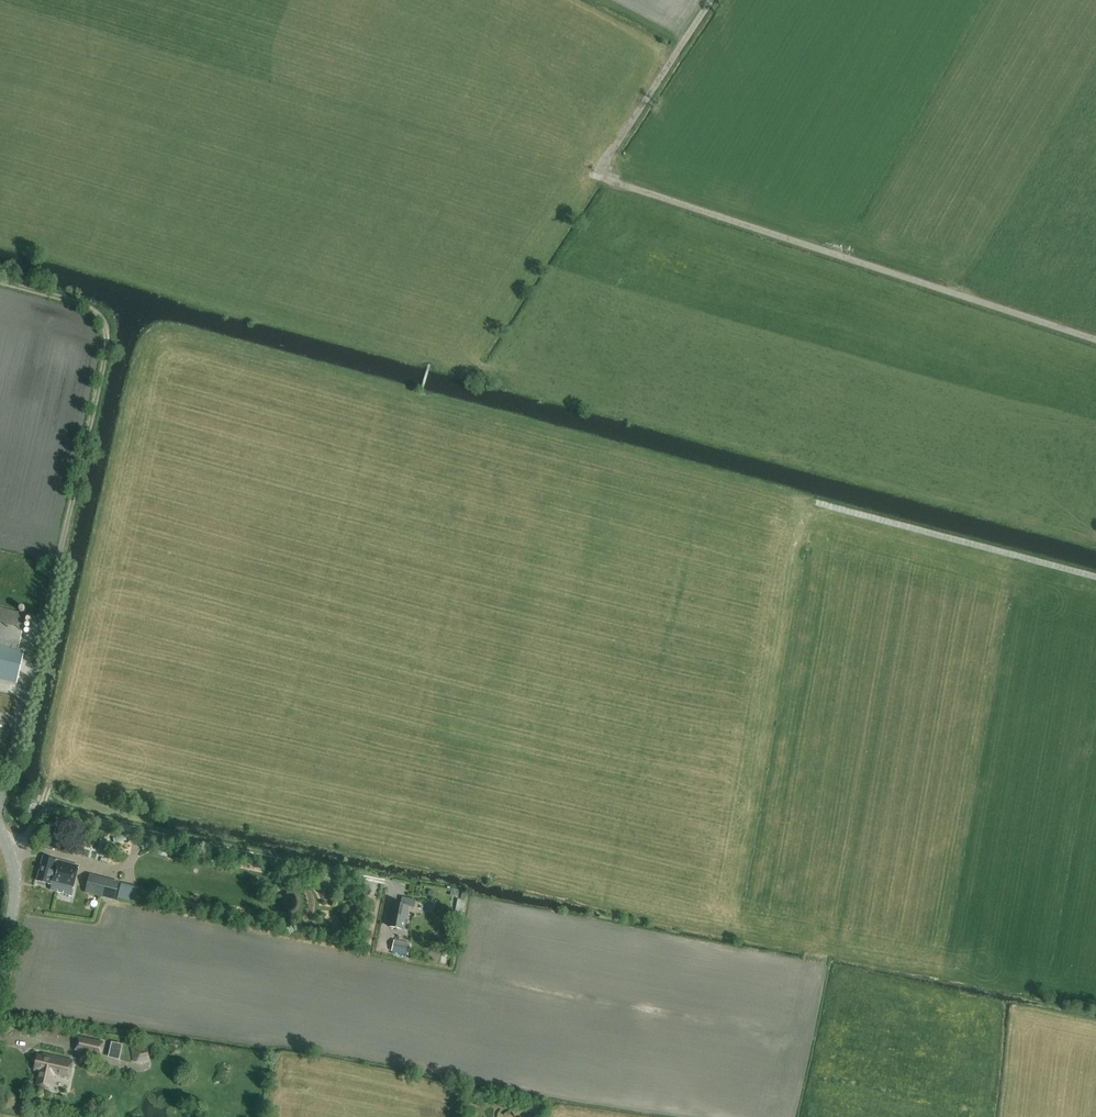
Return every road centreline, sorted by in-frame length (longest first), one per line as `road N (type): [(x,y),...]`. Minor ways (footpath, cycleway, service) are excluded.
road 1 (track): [(0,794),(108,349),(100,315),(0,282)]
road 2 (tertiary): [(0,975),(16,900),(0,832)]

